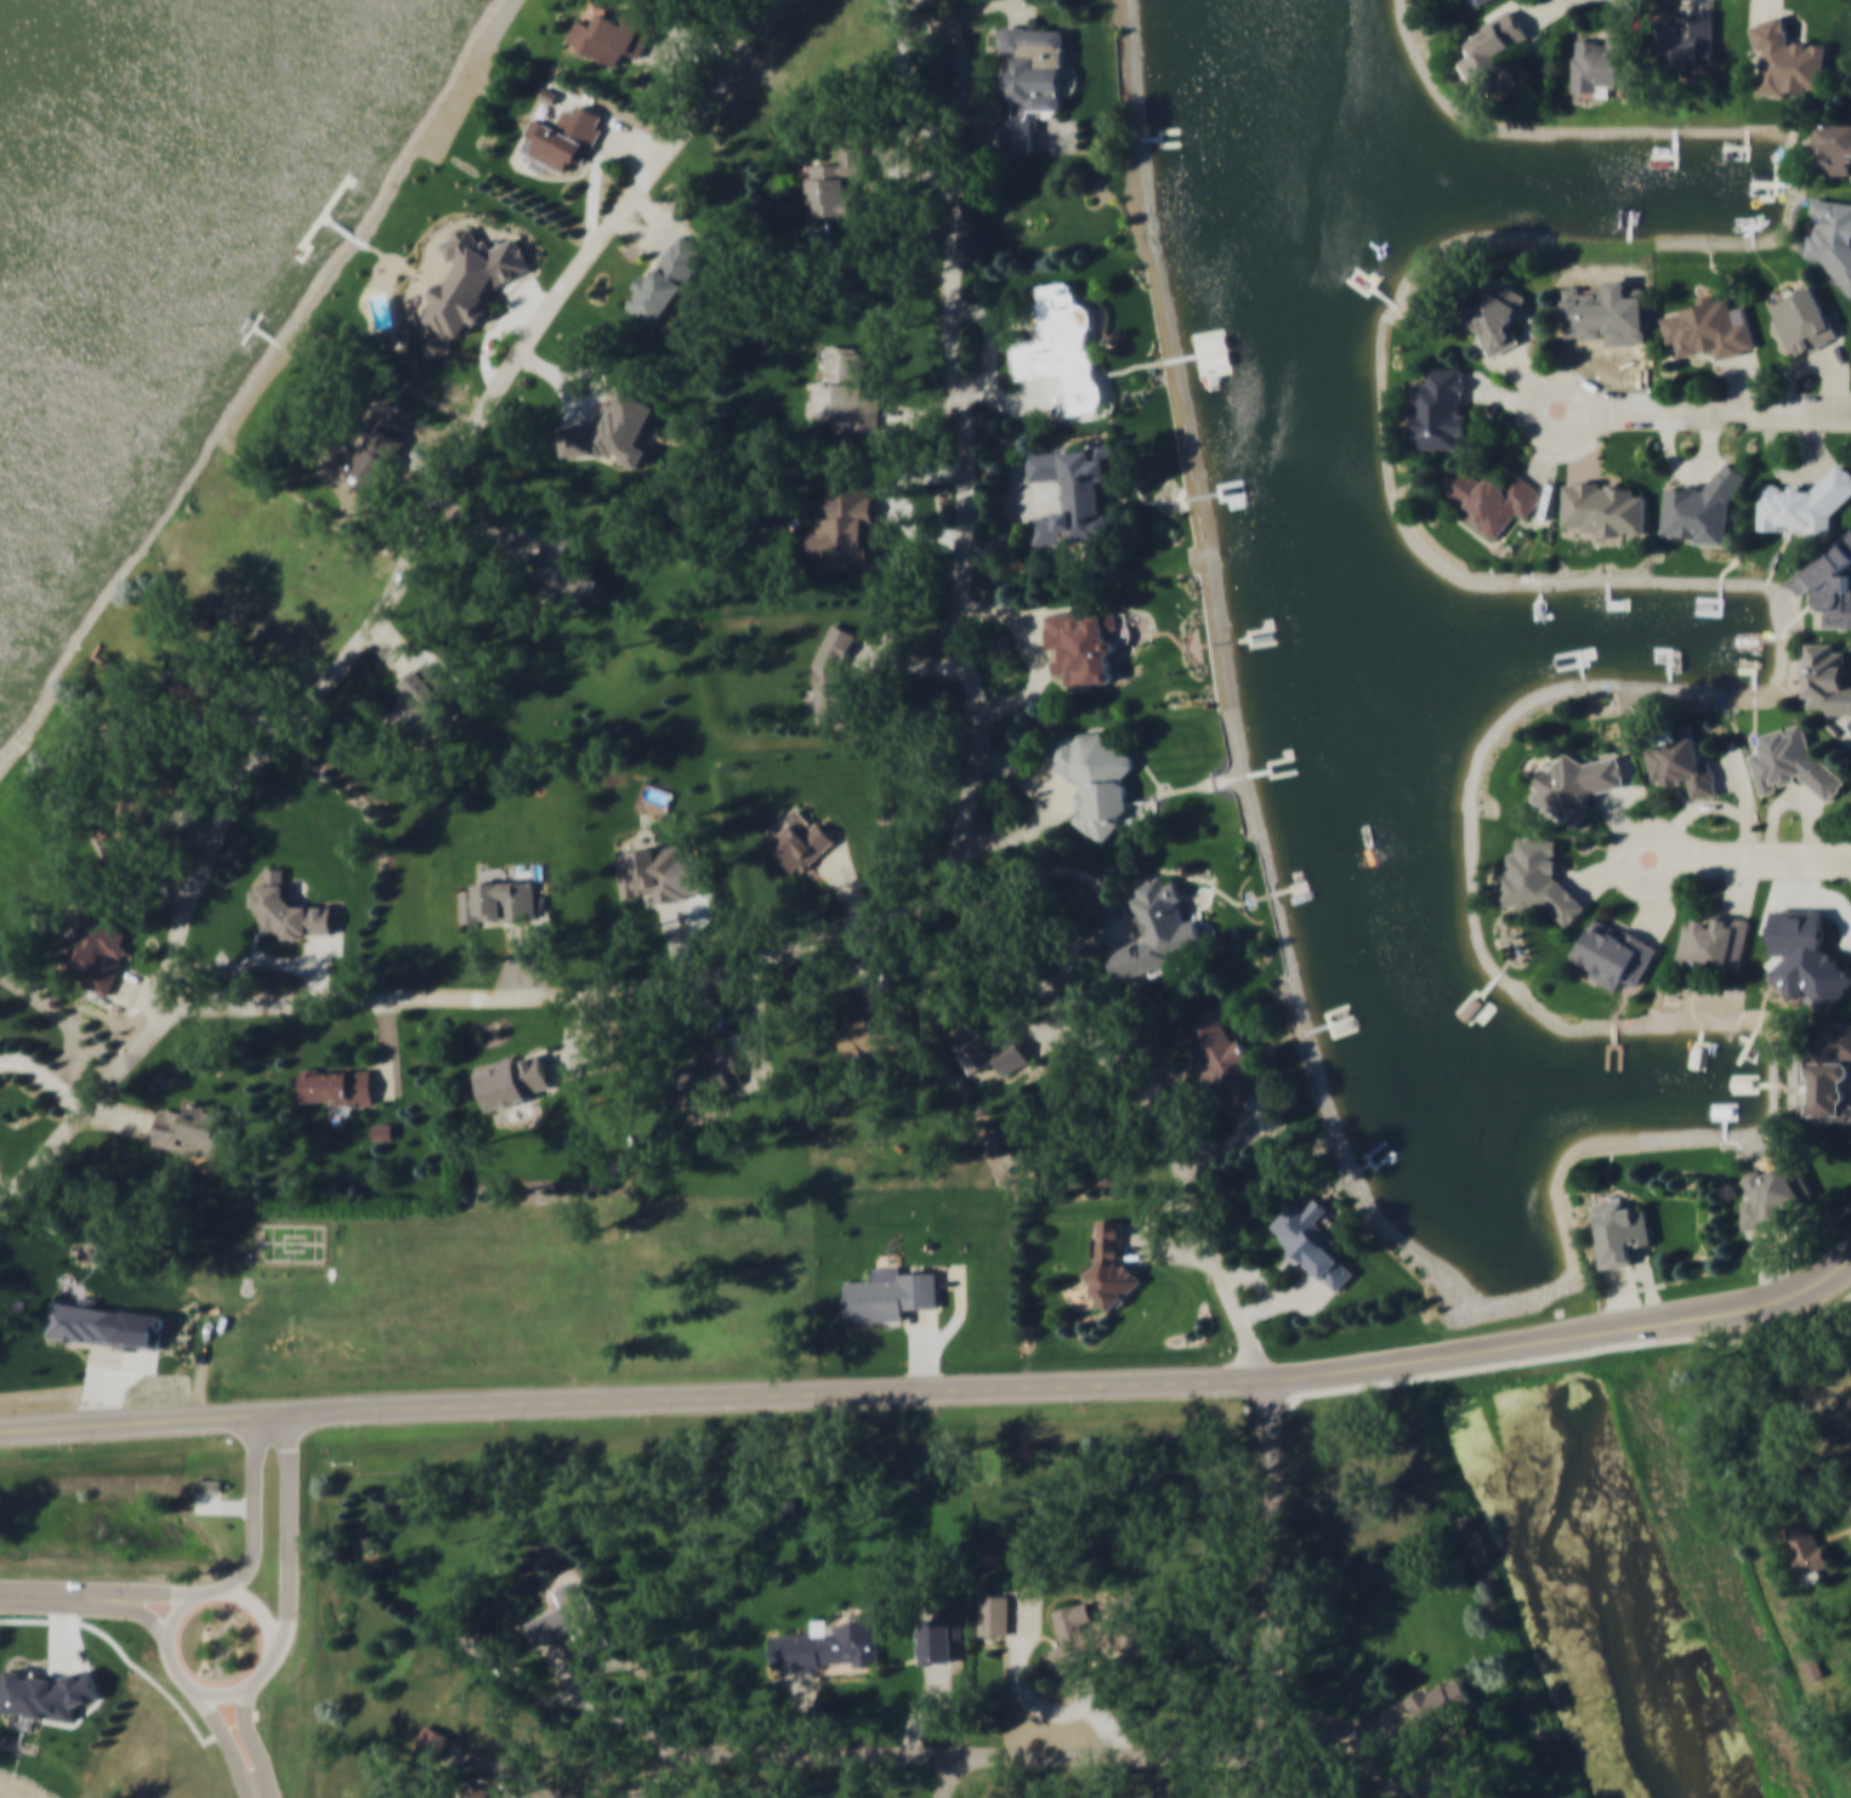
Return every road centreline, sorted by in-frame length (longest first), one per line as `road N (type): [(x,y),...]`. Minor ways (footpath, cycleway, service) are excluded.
road 1 (residential): [(1585,1336),(1335,1373),(1103,1394),(0,1431)]
road 2 (residential): [(172,1008),(165,995),(178,939),(235,797),(374,628),(453,461),(521,354),(780,0)]
road 3 (residential): [(0,1205),(172,1008),(577,996),(709,981),(948,889)]
road 4 (residential): [(948,889),(977,781),(981,715),(961,636),(971,451),(956,365),(954,189),(920,127),(898,0)]
road 5 (residential): [(948,889),(1134,1082),(1271,1379)]
road 6 (residential): [(1271,1379),(1268,1797)]
road 7 (residential): [(958,1754),(683,1757),(660,1769),(640,1797)]
road 8 (residential): [(274,1623),(252,1595),(218,1588),(176,1618),(172,1652),(191,1682),(238,1692),(267,1674),(276,1658),(274,1623)]
road 9 (residential): [(1268,1756),(958,1754)]
road 10 (tertiary): [(1850,1257),(1784,1298),(1732,1314),(1585,1336)]
road 11 (residential): [(1850,411),(1588,409)]
road 12 (residential): [(276,1658),(290,1612),(293,1416)]
road 13 (residential): [(257,1418),(255,1559),(237,1589)]
road 14 (residential): [(1850,858),(1685,859)]
road 15 (residential): [(205,1690),(257,1797)]

